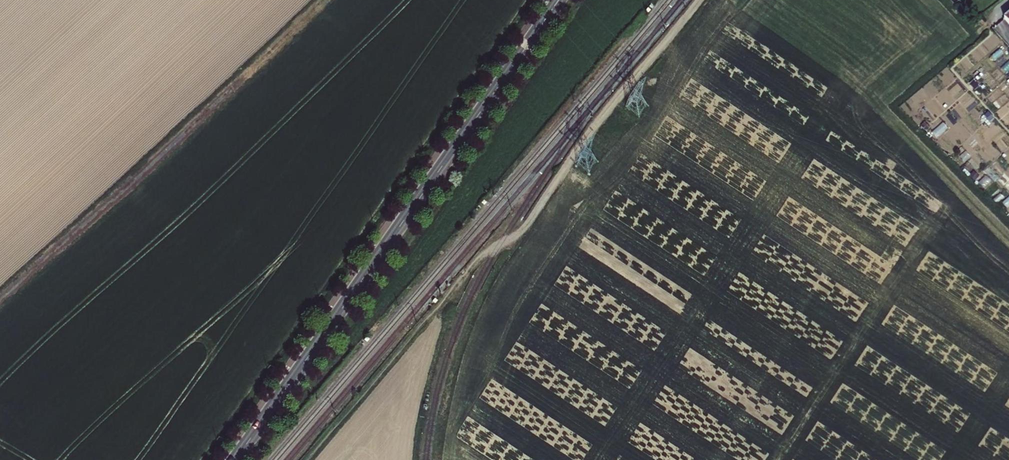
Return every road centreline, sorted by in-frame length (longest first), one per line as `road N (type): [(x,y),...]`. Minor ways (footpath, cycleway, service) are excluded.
road 1 (tertiary): [(234,459),(517,59)]
road 2 (track): [(700,0),(603,113),(531,220),(473,265)]

